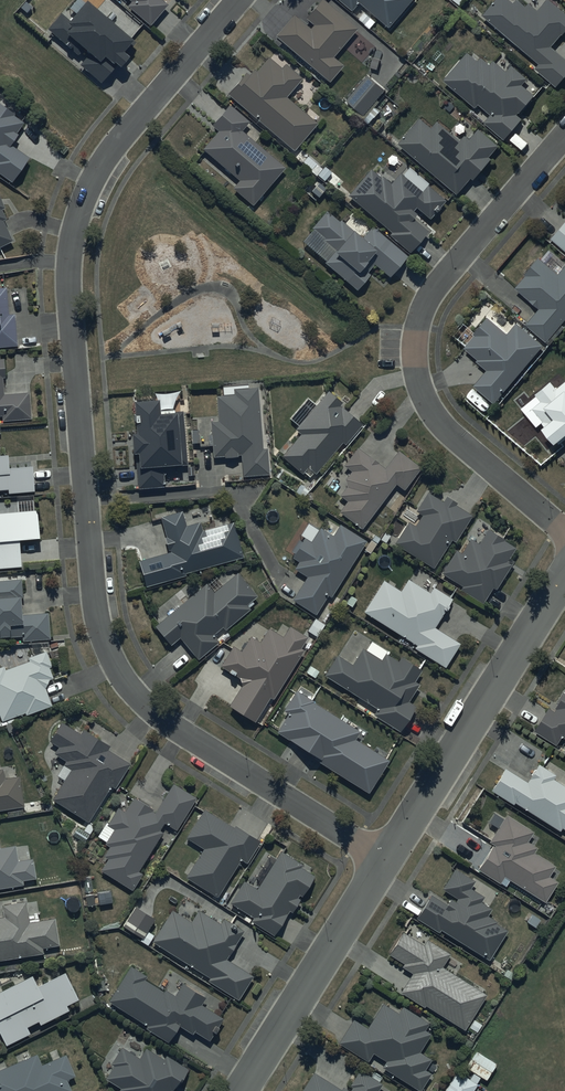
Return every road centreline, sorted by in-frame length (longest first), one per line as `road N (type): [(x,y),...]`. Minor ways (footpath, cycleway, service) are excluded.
road 1 (residential): [(238,0),(100,166),(74,234),(69,293),(94,599),(118,669),(154,713),(386,861)]
road 2 (residential): [(564,532),(438,421),(419,386),(414,348),(439,281),(564,134)]
road 3 (residential): [(386,861),(564,578)]
road 4 (residential): [(240,1090),(386,861)]

